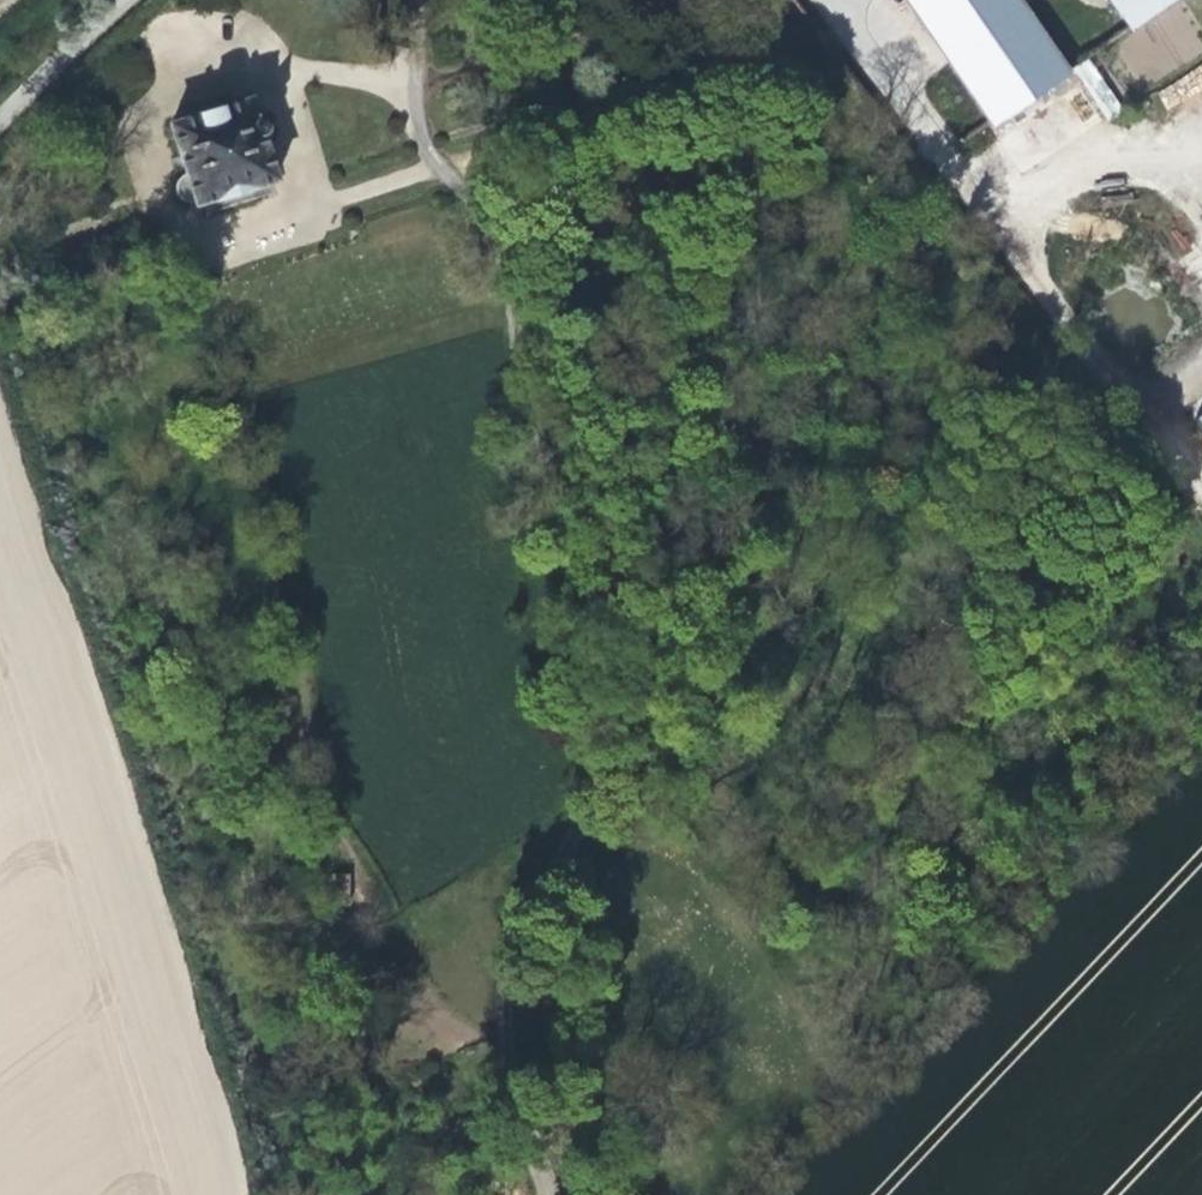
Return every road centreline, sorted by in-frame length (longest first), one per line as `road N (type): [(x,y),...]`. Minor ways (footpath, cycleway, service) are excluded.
road 1 (track): [(1201,486),(1146,408),(1201,352)]
road 2 (track): [(0,106),(110,0)]

